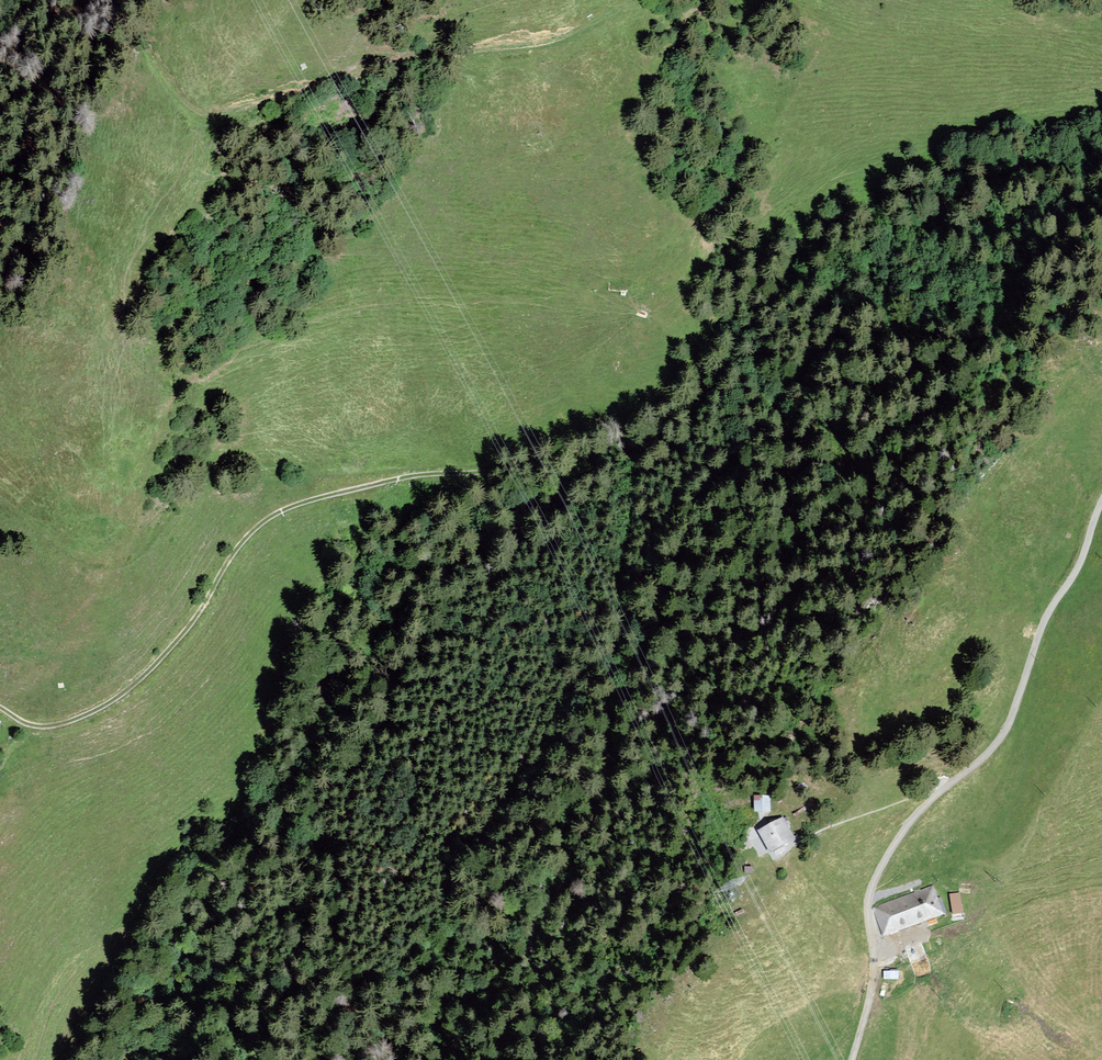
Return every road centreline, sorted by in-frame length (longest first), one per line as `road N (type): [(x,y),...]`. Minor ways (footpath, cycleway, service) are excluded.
road 1 (track): [(0,708),(48,726),(119,696),(187,630),(243,541),(287,508),(412,476),(633,454),(599,810),(529,942),(557,1012),(558,1059)]
road 2 (unclassified): [(852,1059),(873,992),(874,880),(901,834),(992,752),(1012,720),(1041,630),(1078,569),(1101,502)]
road 3 (track): [(137,47),(181,106),(210,119),(367,66),(550,43),(636,0)]

